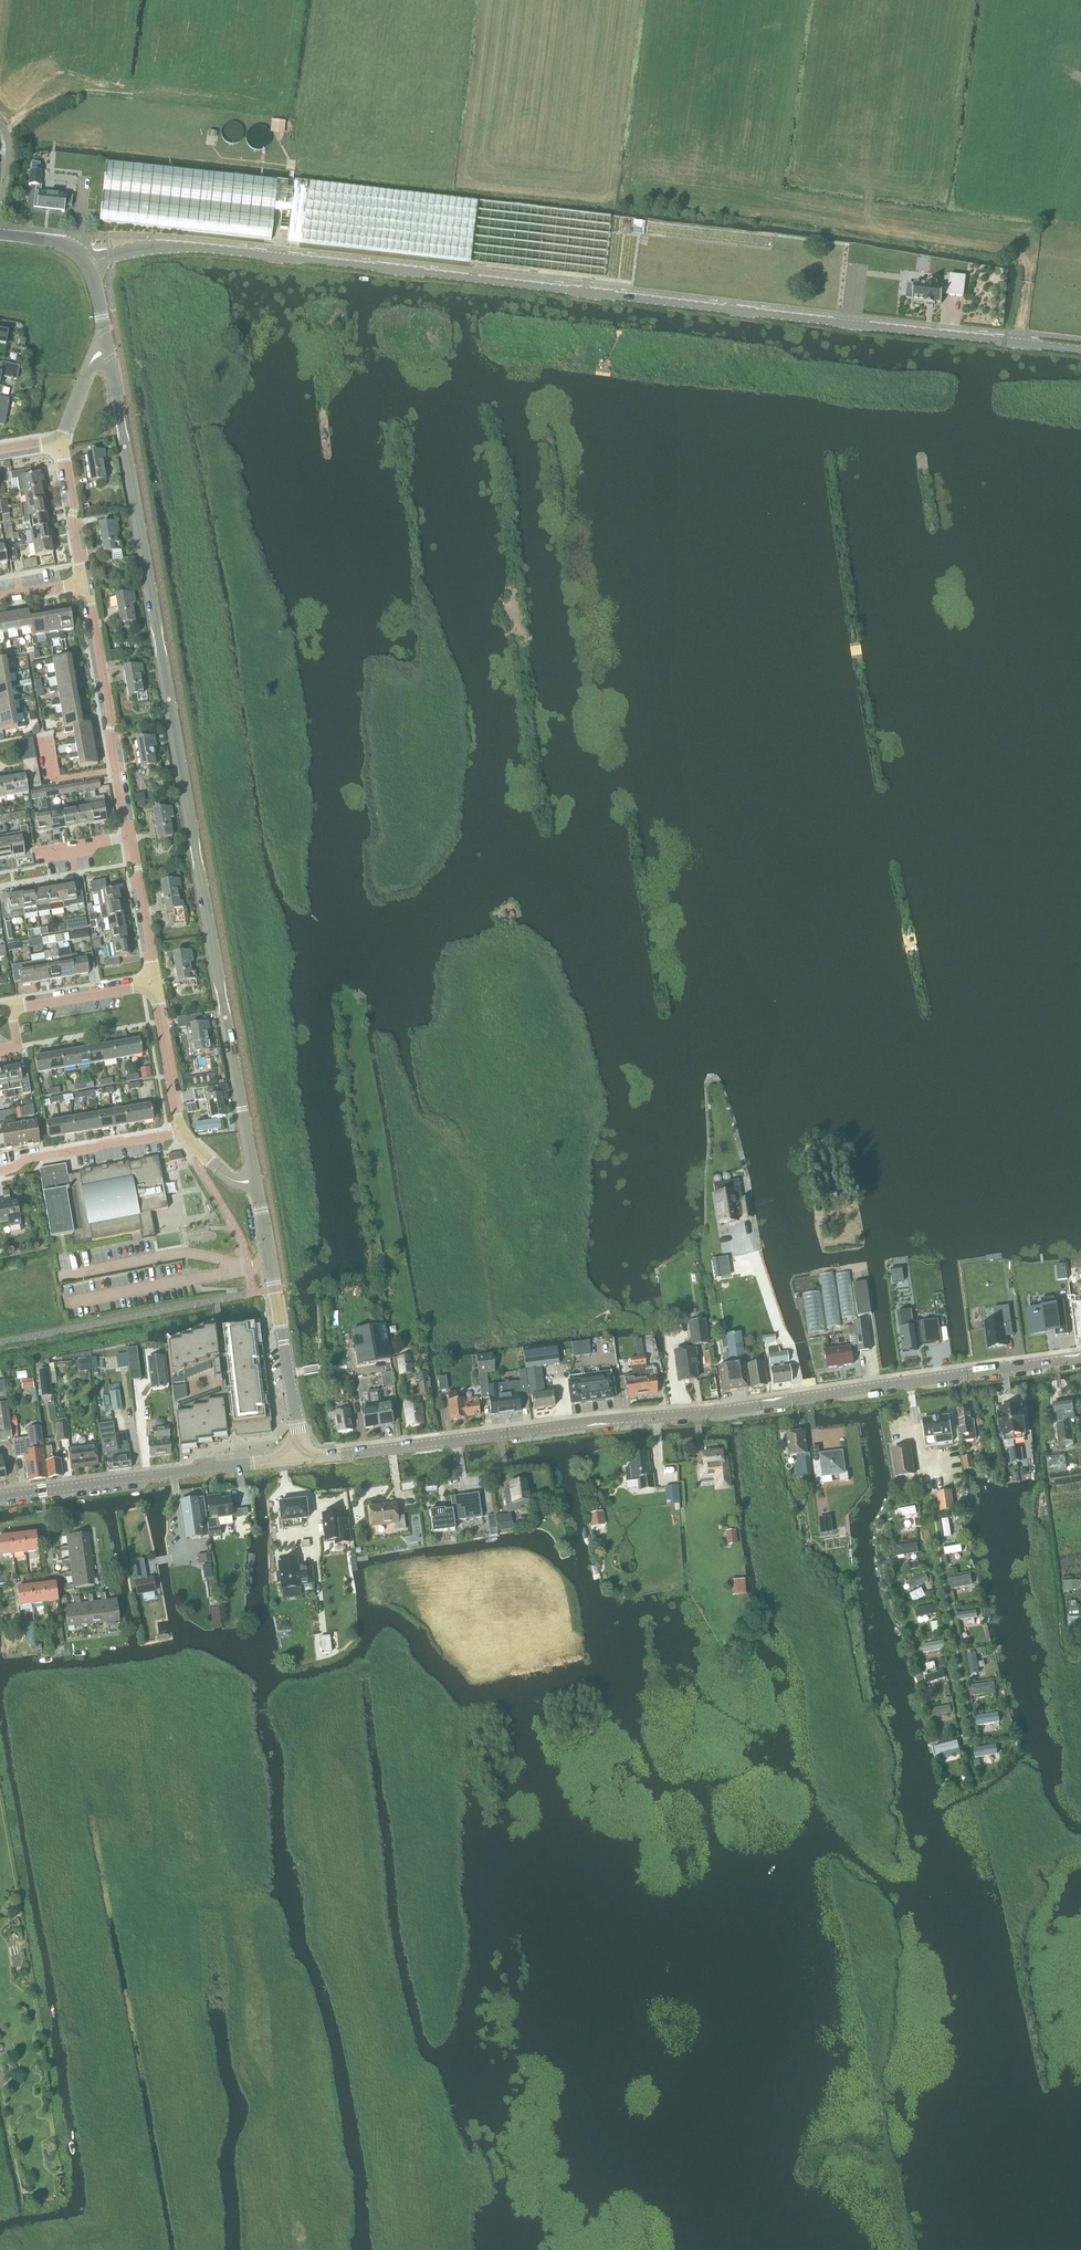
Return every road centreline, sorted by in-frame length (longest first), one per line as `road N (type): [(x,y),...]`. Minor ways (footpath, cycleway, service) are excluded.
road 1 (tertiary): [(1080,350),(209,249),(149,248),(91,263)]
road 2 (tertiary): [(256,1181),(108,351)]
road 3 (secondary): [(303,1458),(704,1413),(1080,1357)]
road 4 (track): [(478,179),(1027,244),(1021,343)]
road 5 (secondary): [(0,1497),(303,1458)]
road 6 (track): [(275,112),(79,92),(51,98),(4,129)]
road 7 (tertiary): [(303,1458),(256,1181)]
road 8 (residential): [(128,838),(82,581)]
road 9 (residential): [(0,1173),(25,1160),(181,1132)]
road 10 (residential): [(181,1132),(157,983)]
road 11 (residential): [(157,983),(128,838)]
road 12 (residential): [(157,983),(12,1007)]
road 13 (residential): [(82,581),(61,440)]

